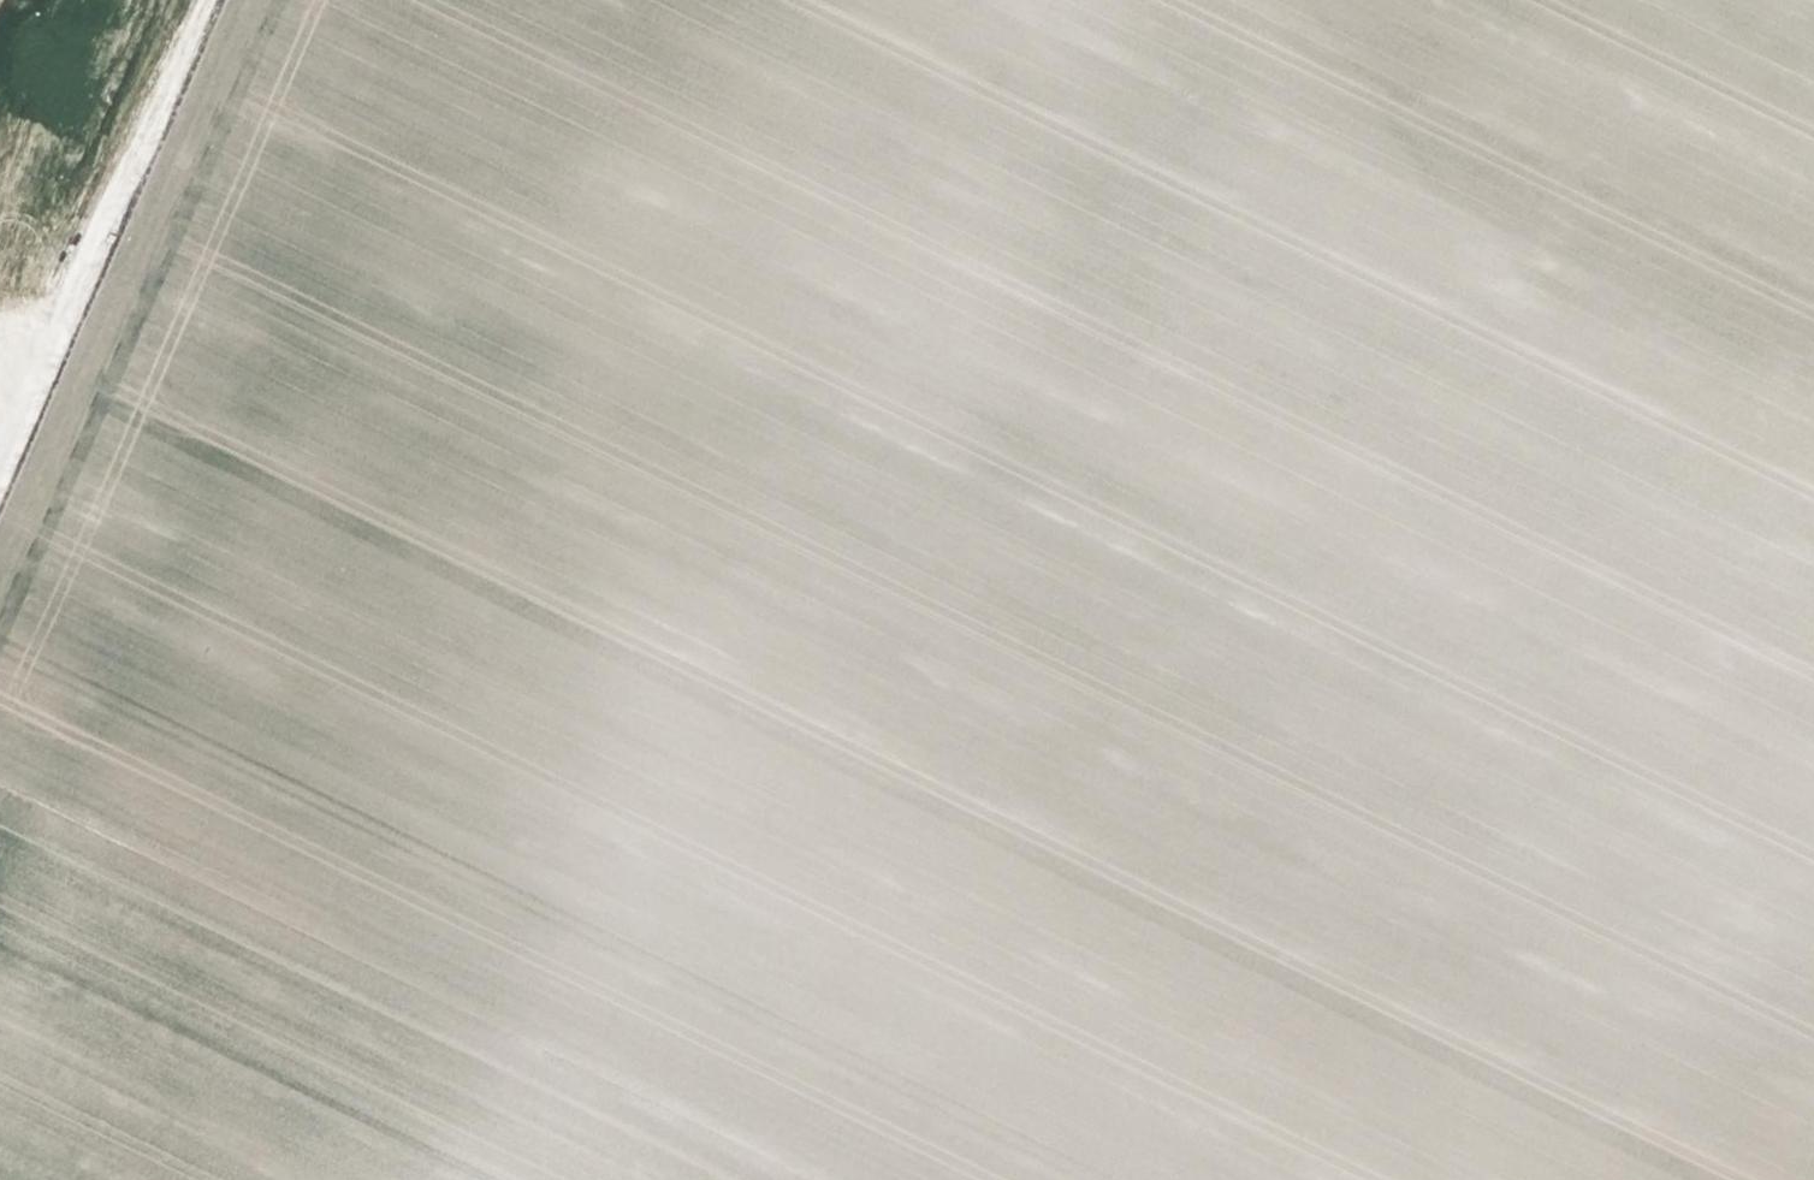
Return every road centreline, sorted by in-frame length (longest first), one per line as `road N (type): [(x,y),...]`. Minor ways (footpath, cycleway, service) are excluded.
road 1 (track): [(0,462),(210,0)]

